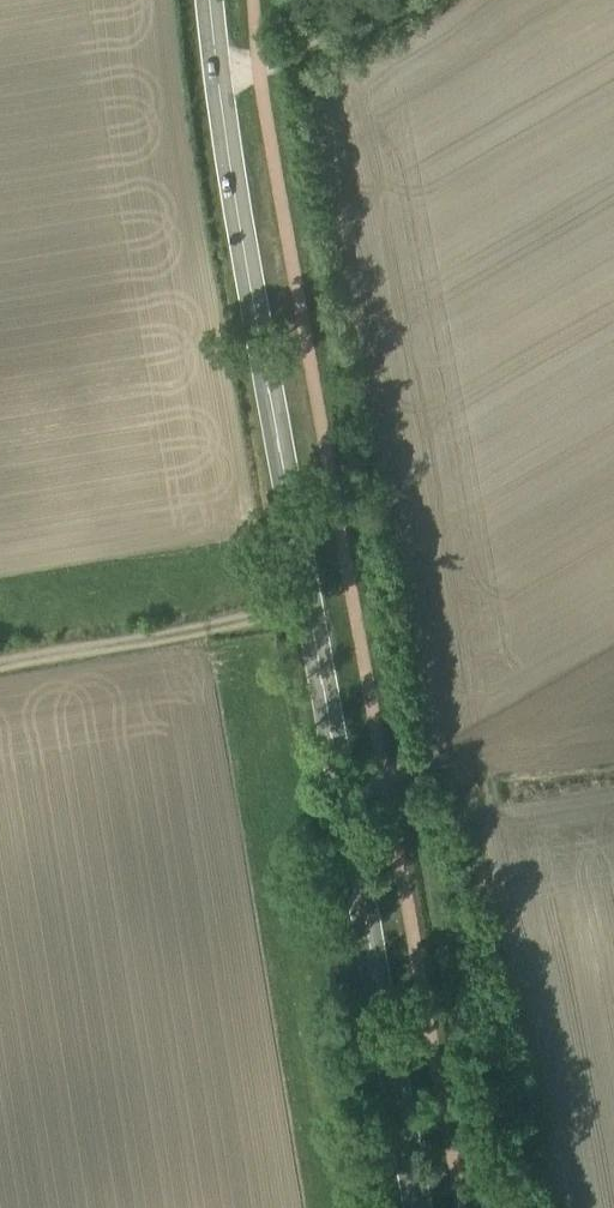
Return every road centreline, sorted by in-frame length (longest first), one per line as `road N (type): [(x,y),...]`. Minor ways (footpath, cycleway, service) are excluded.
road 1 (primary): [(417,1207),(258,333),(210,0)]
road 2 (track): [(0,660),(307,607)]
road 3 (track): [(410,0),(291,56),(216,69)]

